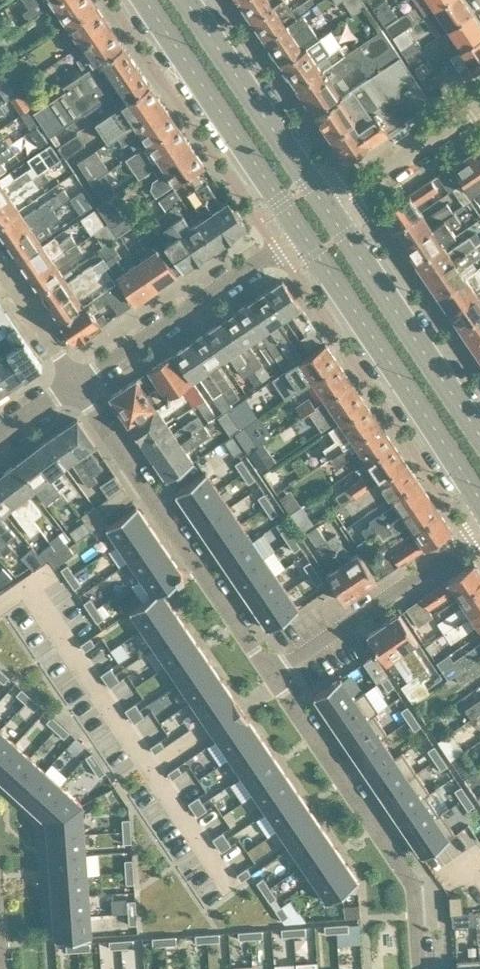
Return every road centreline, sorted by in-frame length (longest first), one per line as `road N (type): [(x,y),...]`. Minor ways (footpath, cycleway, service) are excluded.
road 1 (residential): [(271,673),(77,380)]
road 2 (residential): [(420,968),(413,885),(271,673)]
road 3 (secondary): [(295,222),(479,486)]
road 4 (secondary): [(479,429),(325,208)]
road 5 (residential): [(77,380),(295,222)]
road 6 (secondary): [(147,0),(295,222)]
road 7 (residential): [(479,532),(271,673)]
road 8 (secondary): [(325,208),(186,0)]
road 9 (residential): [(325,208),(479,104)]
road 10 (residential): [(0,267),(77,380)]

